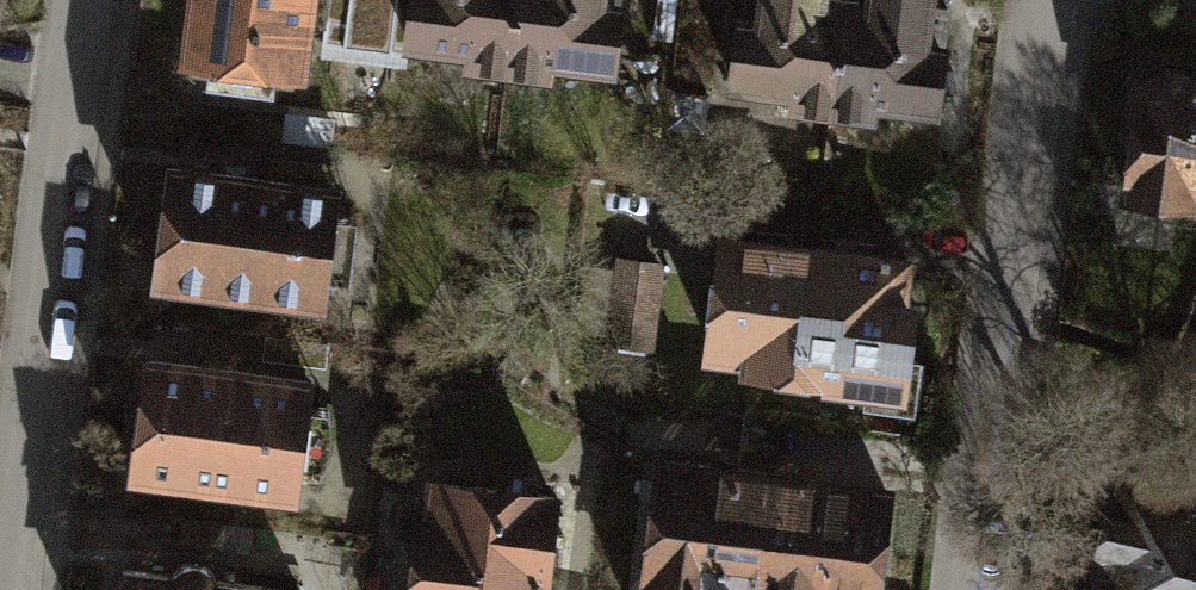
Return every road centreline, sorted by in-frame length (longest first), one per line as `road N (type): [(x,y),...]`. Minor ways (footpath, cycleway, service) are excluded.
road 1 (residential): [(971,589),(1052,0)]
road 2 (residential): [(81,0),(5,589)]

